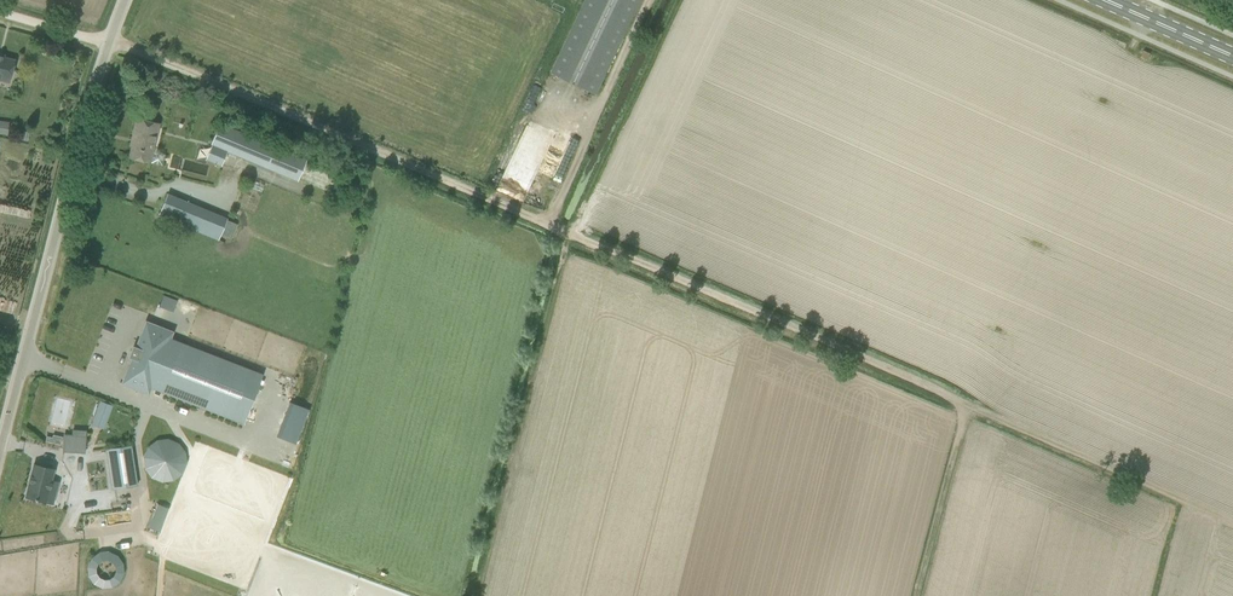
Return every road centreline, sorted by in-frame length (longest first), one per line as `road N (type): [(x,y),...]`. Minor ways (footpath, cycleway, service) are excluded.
road 1 (track): [(1232,524),(575,235),(113,49)]
road 2 (unclassified): [(0,445),(134,0)]
road 3 (track): [(922,595),(970,409)]
road 4 (secondary): [(1232,57),(1102,0)]

